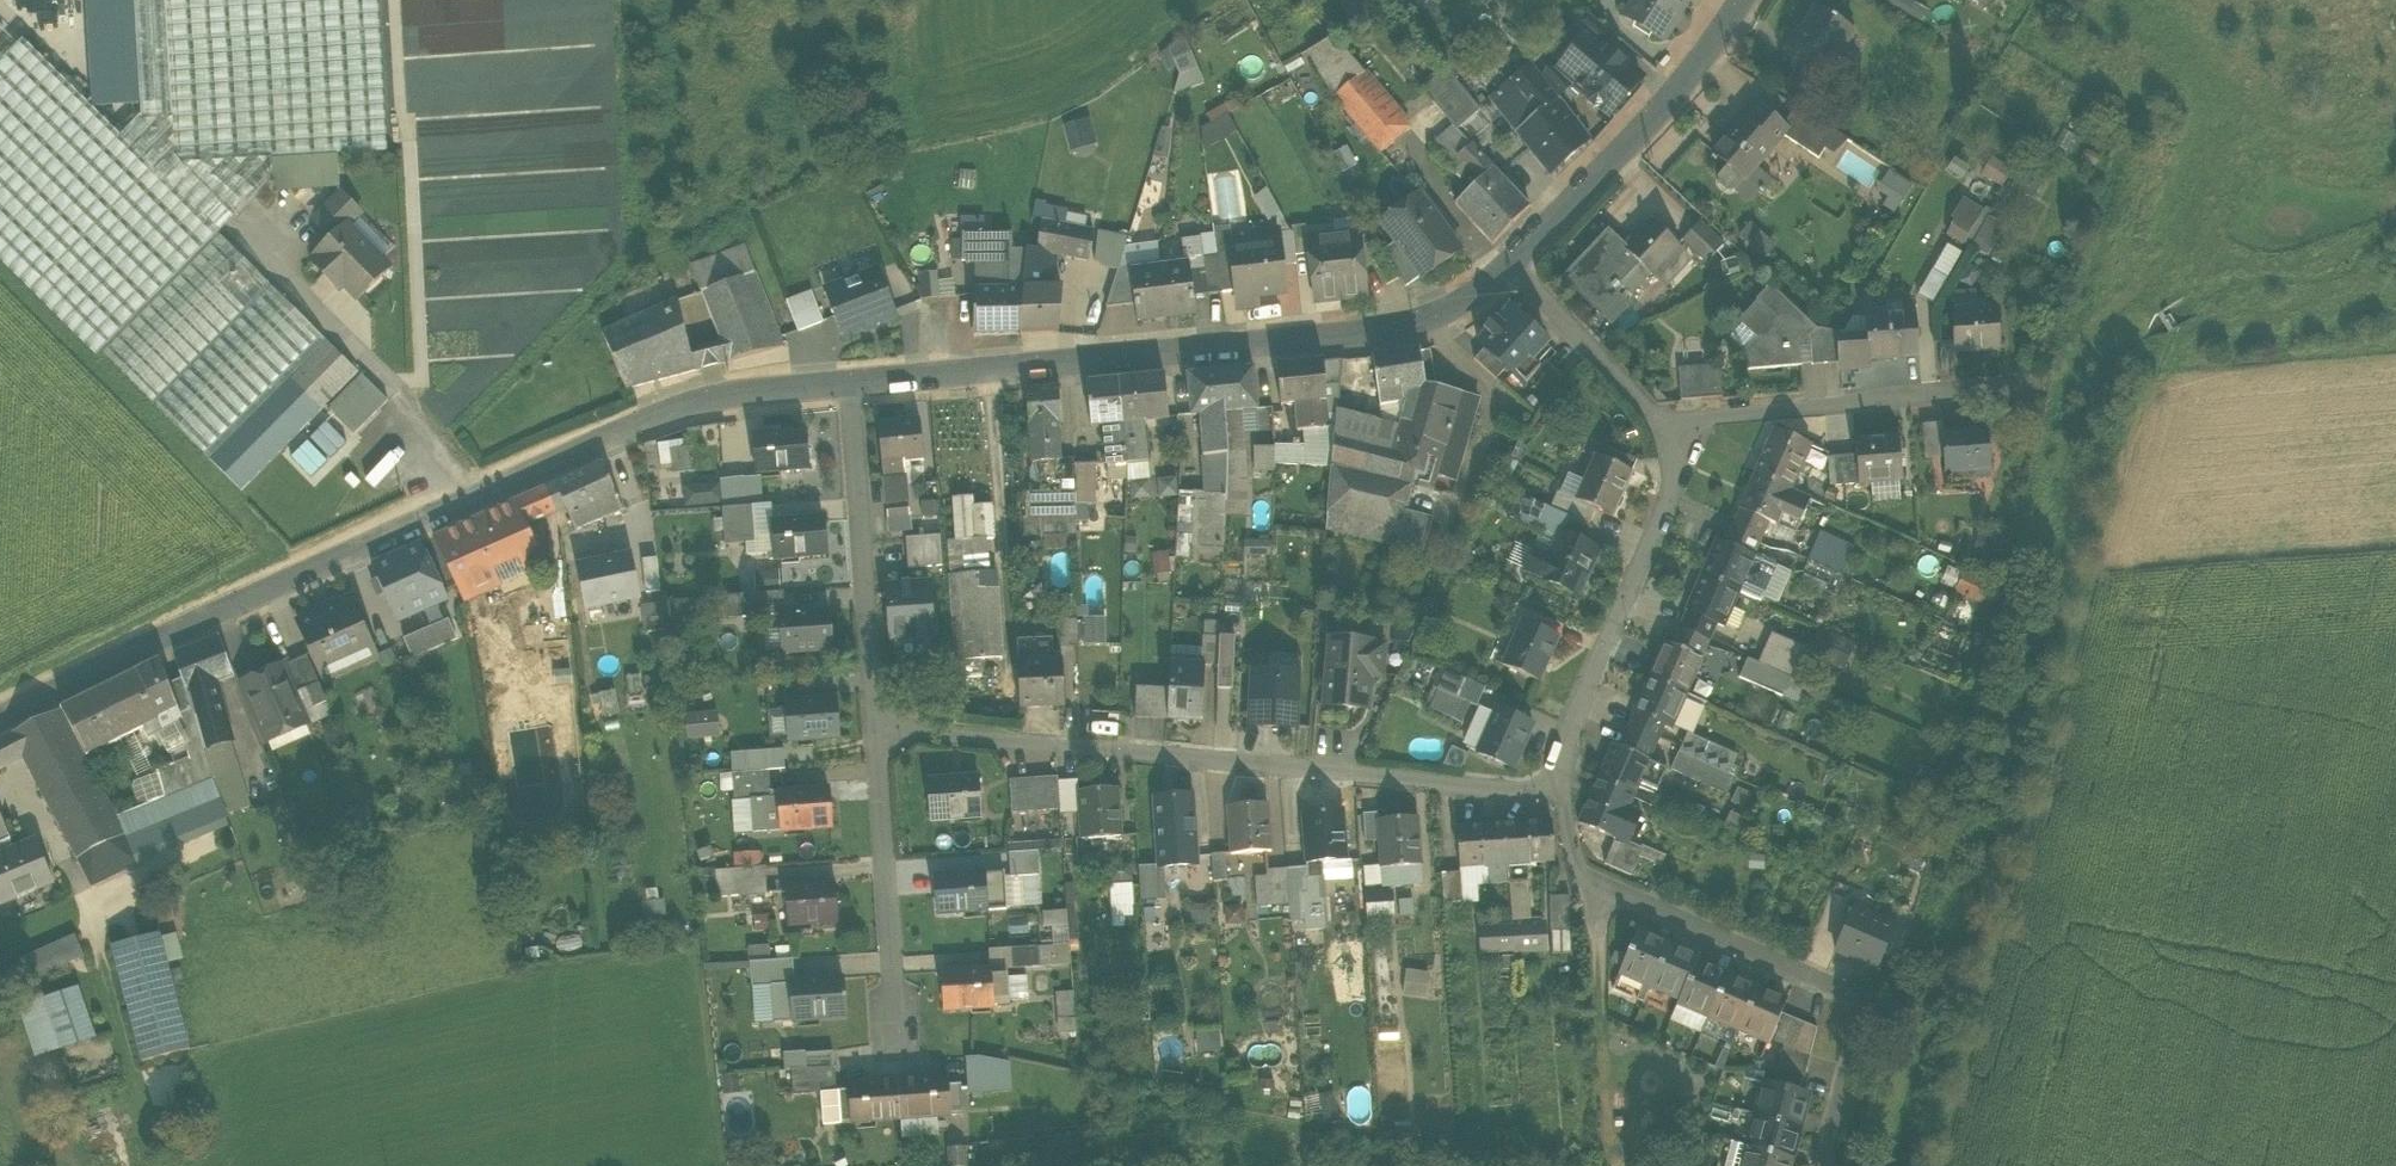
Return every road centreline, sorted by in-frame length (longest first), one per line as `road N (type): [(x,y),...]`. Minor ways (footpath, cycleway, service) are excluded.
road 1 (unclassified): [(0,717),(272,584),(689,403),(852,381)]
road 2 (residential): [(876,728),(1524,790),(1558,776)]
road 3 (unclassified): [(852,381),(1418,330),(1513,265)]
road 4 (residential): [(1558,776),(1583,881),(1874,1007),(1835,1165)]
road 5 (residential): [(1657,419),(2039,383)]
road 6 (residential): [(1558,776),(1676,471),(1657,419)]
road 7 (unclassified): [(1513,265),(1743,0)]
road 8 (residential): [(852,381),(876,728)]
road 9 (residential): [(876,728),(899,1047)]
road 10 (track): [(154,1165),(89,914)]
road 11 (residential): [(1657,419),(1513,265)]

